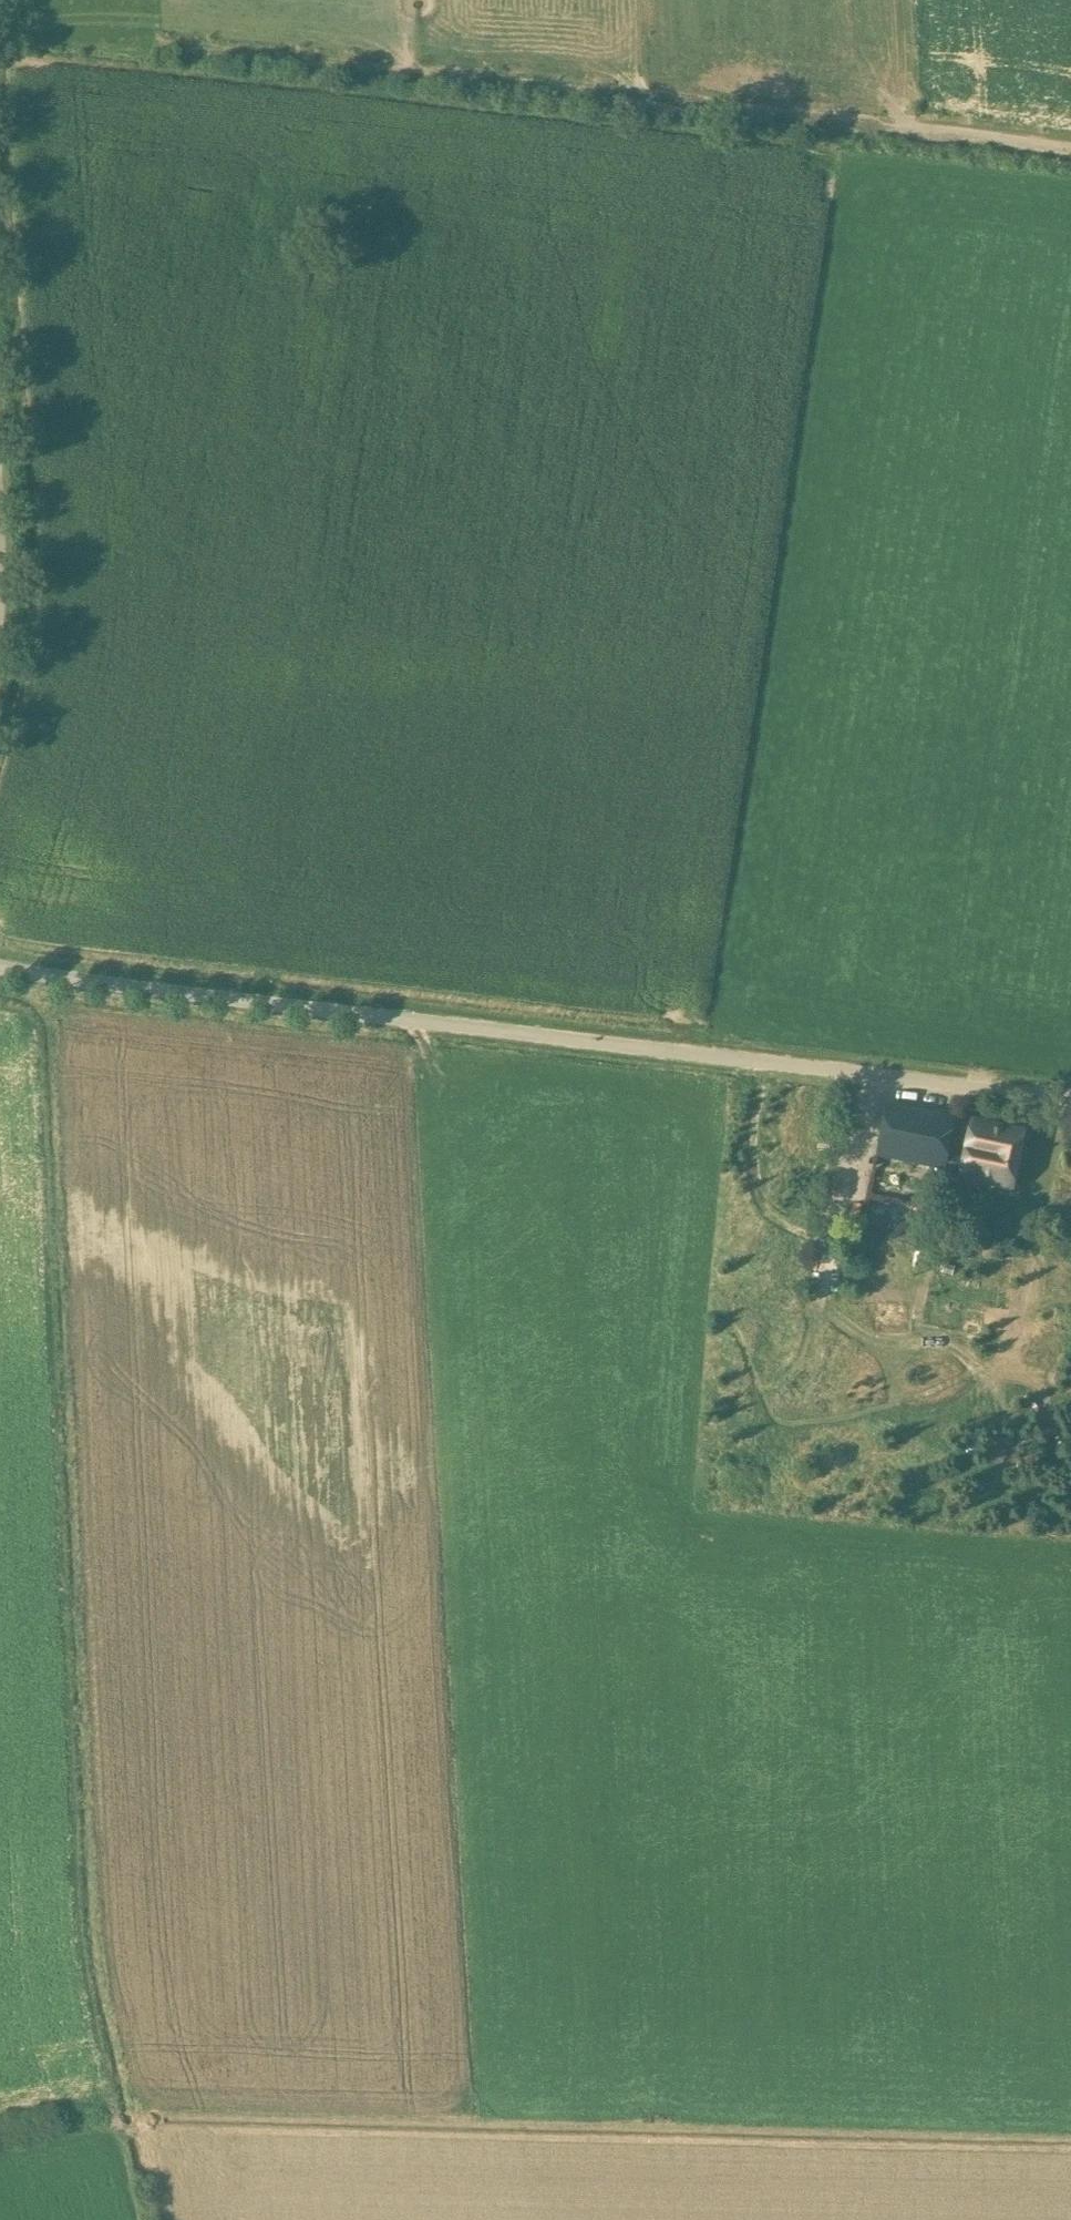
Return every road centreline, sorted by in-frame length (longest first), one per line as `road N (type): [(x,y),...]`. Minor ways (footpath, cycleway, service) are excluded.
road 1 (unclassified): [(1070,1103),(0,966)]

